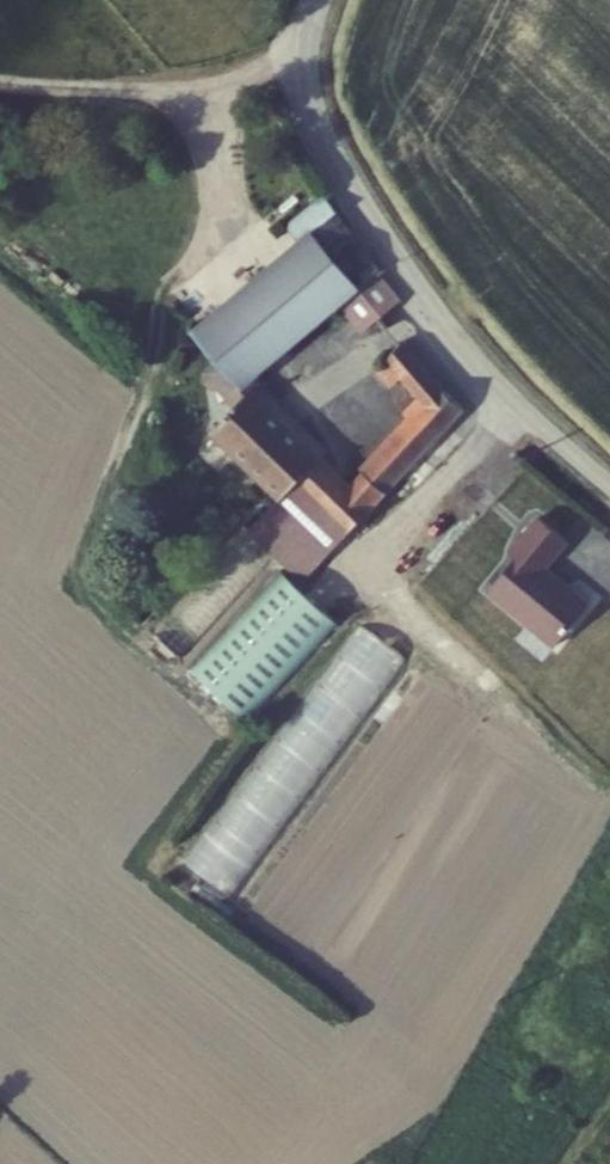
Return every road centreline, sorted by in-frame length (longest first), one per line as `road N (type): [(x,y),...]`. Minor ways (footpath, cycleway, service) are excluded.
road 1 (unclassified): [(609,488),(480,365),(353,184)]
road 2 (unclassified): [(325,0),(311,38),(313,92),(353,184)]

